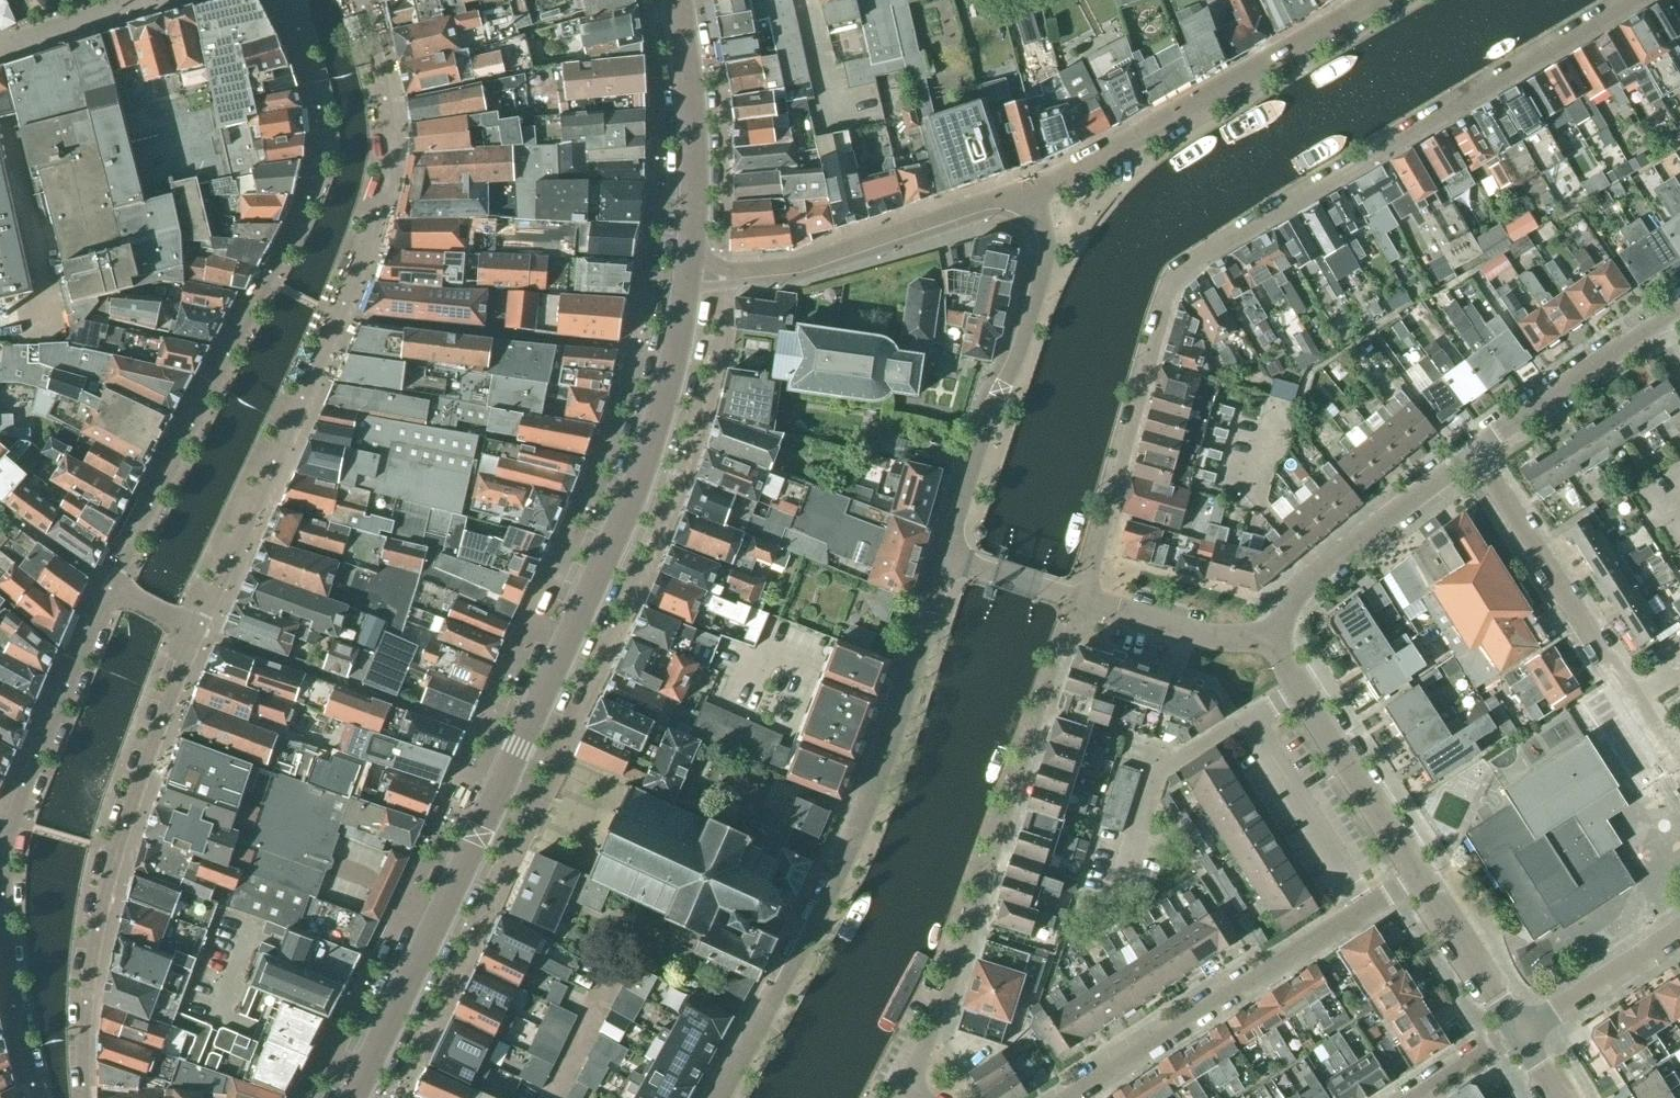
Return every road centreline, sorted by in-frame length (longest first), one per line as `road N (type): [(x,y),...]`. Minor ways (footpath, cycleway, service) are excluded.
road 1 (residential): [(85,1097),(89,992),(110,881),(202,629),(113,589),(26,783),(5,867),(11,978),(40,1097)]
road 2 (secondary): [(353,1097),(516,745),(673,351),(684,278)]
road 3 (residential): [(1633,0),(1172,279),(1078,604)]
road 4 (residential): [(720,1097),(853,852),(952,562)]
road 5 (residential): [(1066,1097),(1413,874)]
road 6 (residential): [(1377,0),(1146,132),(1025,189)]
road 7 (residential): [(952,562),(1055,250),(1025,189)]
road 8 (residential): [(1679,777),(1471,456)]
road 9 (residential): [(1025,189),(830,267),(684,278)]
road 10 (unclassified): [(1274,657),(1289,605),(1315,571),(1471,456)]
road 11 (secondary): [(684,278),(694,205),(677,0)]
road 12 (unclassified): [(1413,874),(1274,657)]
road 13 (unclassified): [(1471,456),(1653,326)]
road 14 (residential): [(1274,657),(1078,604)]
road 15 (unclassified): [(1523,1033),(1413,874)]
road 16 (residential): [(1523,1033),(1679,934)]
road 17 (residential): [(1078,604),(952,562)]
road 18 (residential): [(1421,1097),(1523,1033)]

